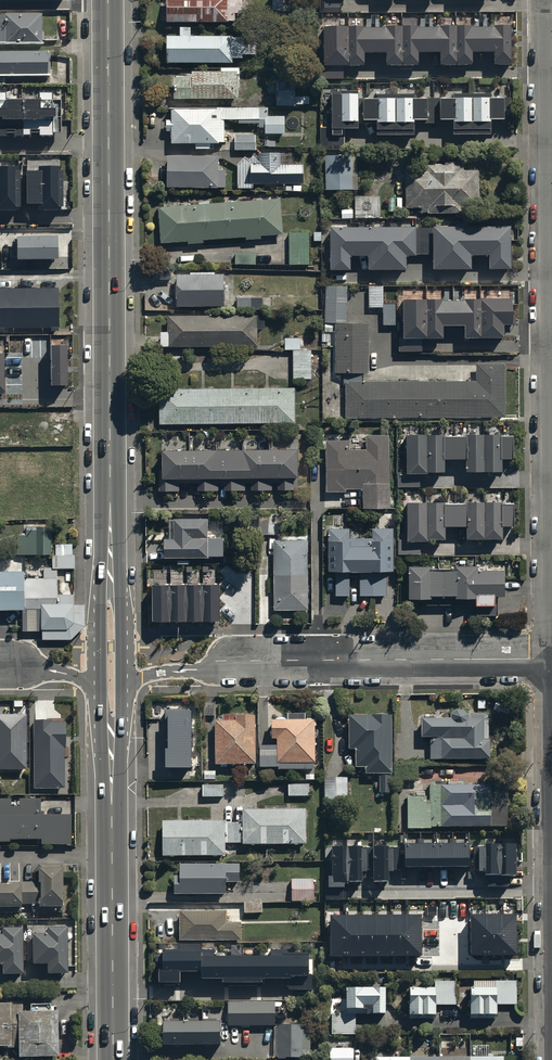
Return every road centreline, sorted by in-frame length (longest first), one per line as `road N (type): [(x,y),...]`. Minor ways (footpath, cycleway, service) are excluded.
road 1 (primary): [(109,0),(114,569)]
road 2 (unclassified): [(238,661),(551,660)]
road 3 (primary): [(112,759),(116,1059)]
road 4 (primary): [(98,700),(98,601),(114,569)]
road 5 (primary): [(114,569),(124,600),(124,699)]
road 6 (primary): [(238,661),(143,677),(124,699)]

